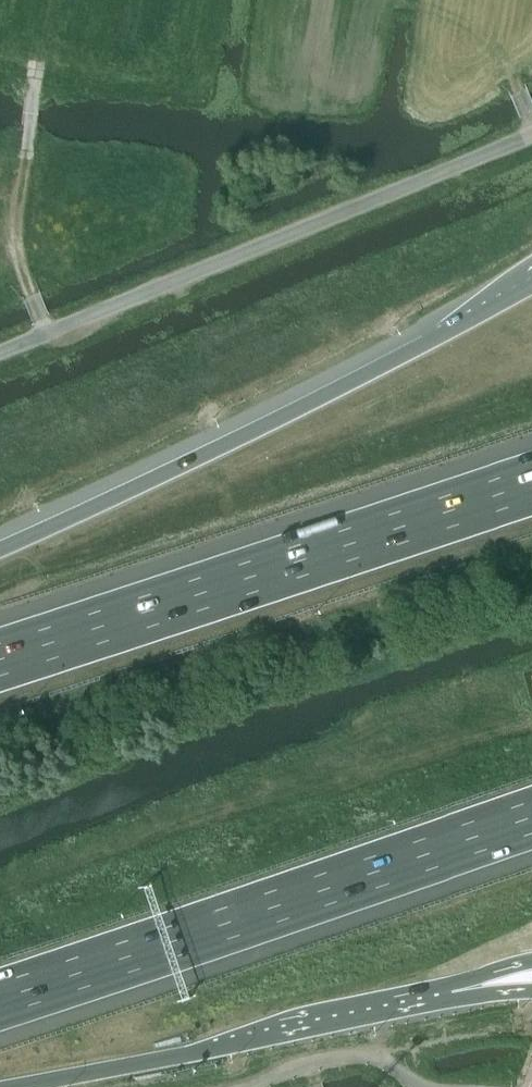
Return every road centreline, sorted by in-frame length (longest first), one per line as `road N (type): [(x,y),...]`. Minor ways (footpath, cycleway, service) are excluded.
road 1 (motorway): [(531,287),(263,426),(0,546)]
road 2 (unclassified): [(0,349),(531,135)]
road 3 (motorway): [(531,482),(0,661)]
road 4 (motorway): [(0,997),(531,818)]
road 5 (motorway): [(6,1086),(451,992)]
road 6 (track): [(47,330),(16,256),(16,223),(50,0)]

